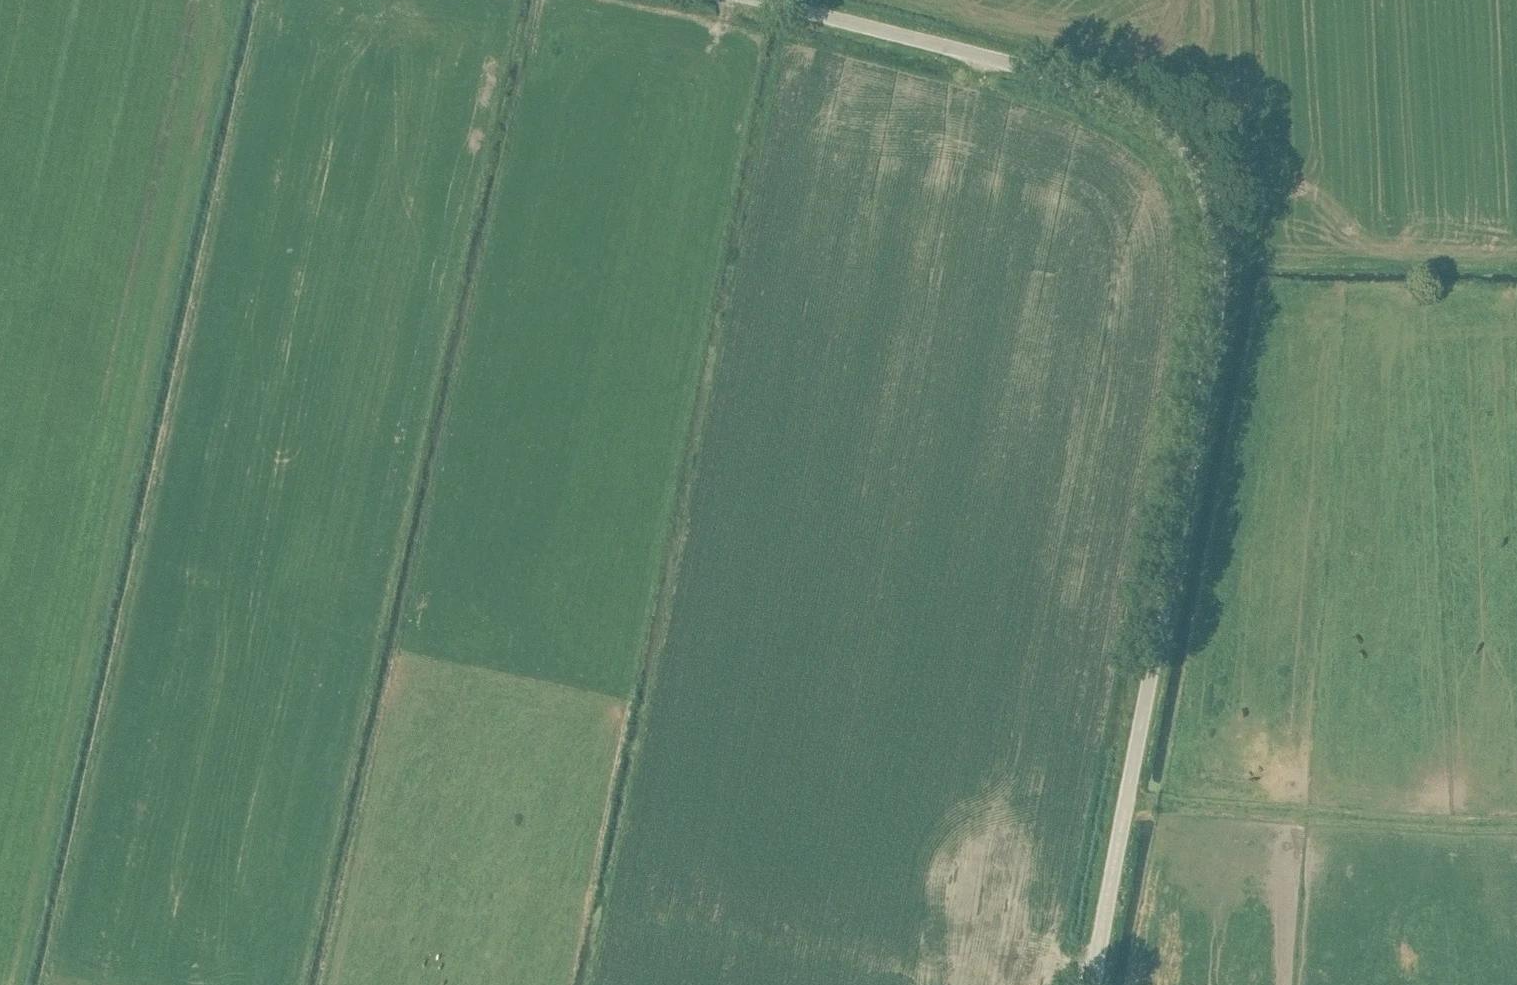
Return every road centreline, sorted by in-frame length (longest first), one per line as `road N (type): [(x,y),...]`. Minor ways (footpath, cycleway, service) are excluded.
road 1 (unclassified): [(1090,984),(1209,369),(1216,278),(1211,208),(1179,151),(1125,108),(1050,75),(767,0)]

